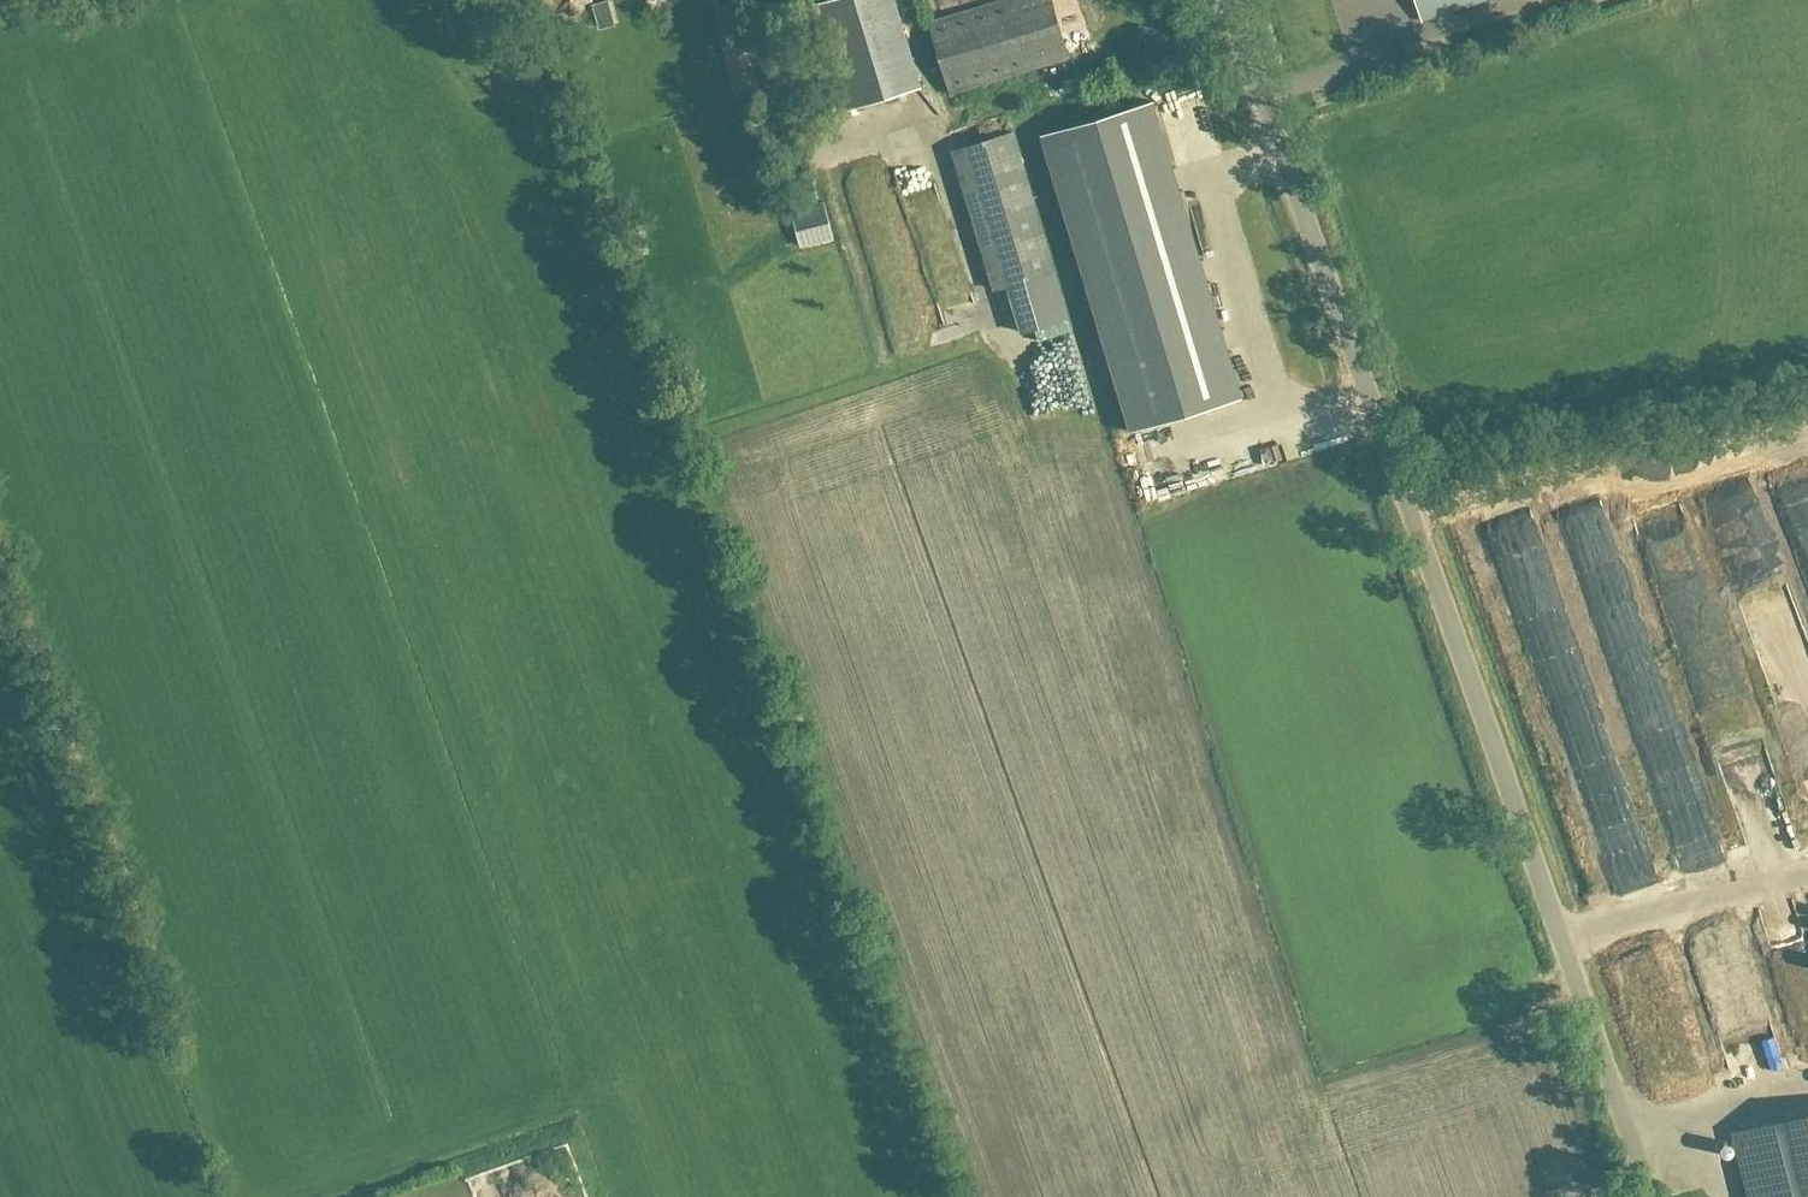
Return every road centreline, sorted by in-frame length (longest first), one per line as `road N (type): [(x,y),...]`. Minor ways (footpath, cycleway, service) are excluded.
road 1 (unclassified): [(1648,1196),(1221,0)]

